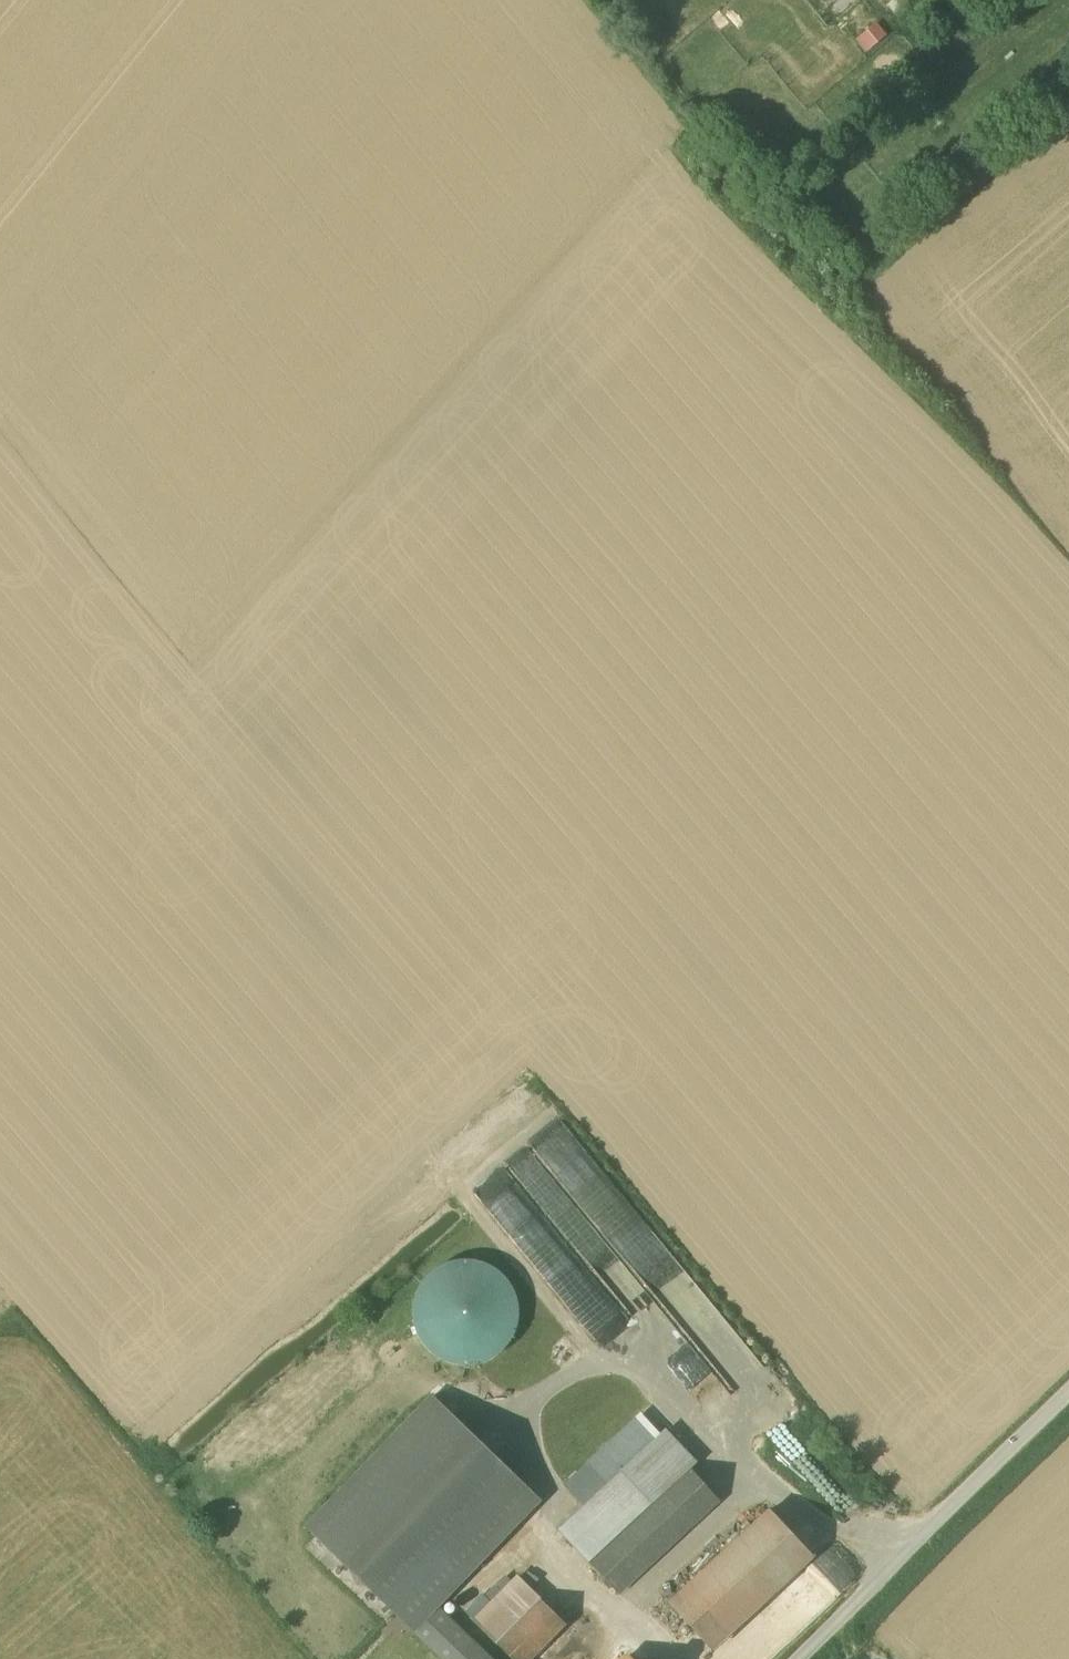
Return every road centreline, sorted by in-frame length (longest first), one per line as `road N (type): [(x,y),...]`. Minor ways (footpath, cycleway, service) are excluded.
road 1 (unclassified): [(1068,1394),(791,1658)]

